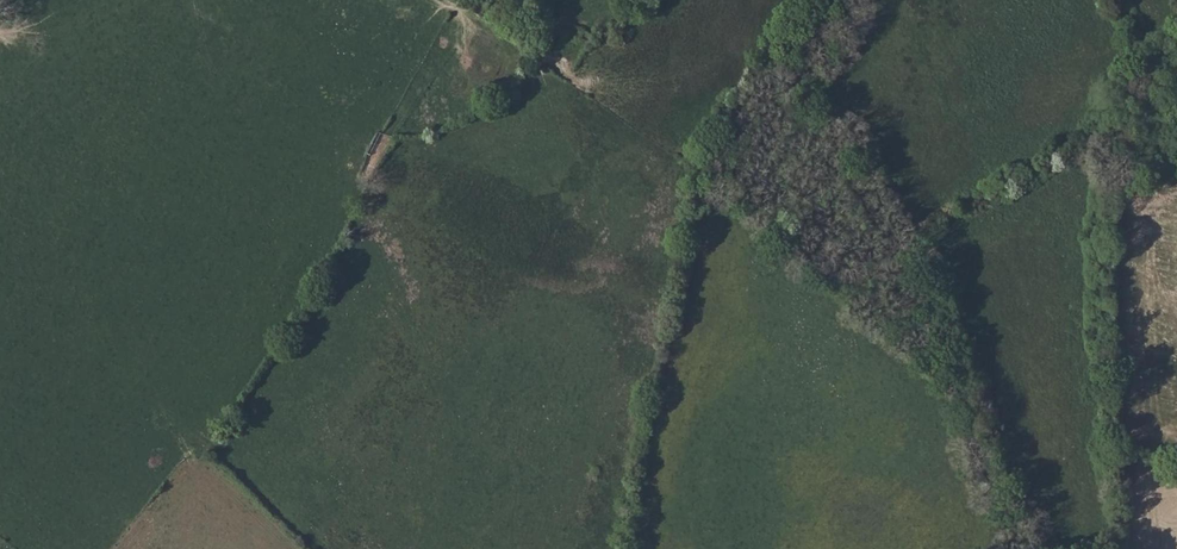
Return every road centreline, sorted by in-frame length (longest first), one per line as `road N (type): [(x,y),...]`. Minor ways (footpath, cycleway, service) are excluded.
road 1 (track): [(1009,548),(944,333),(801,95),(798,46),(831,0)]

